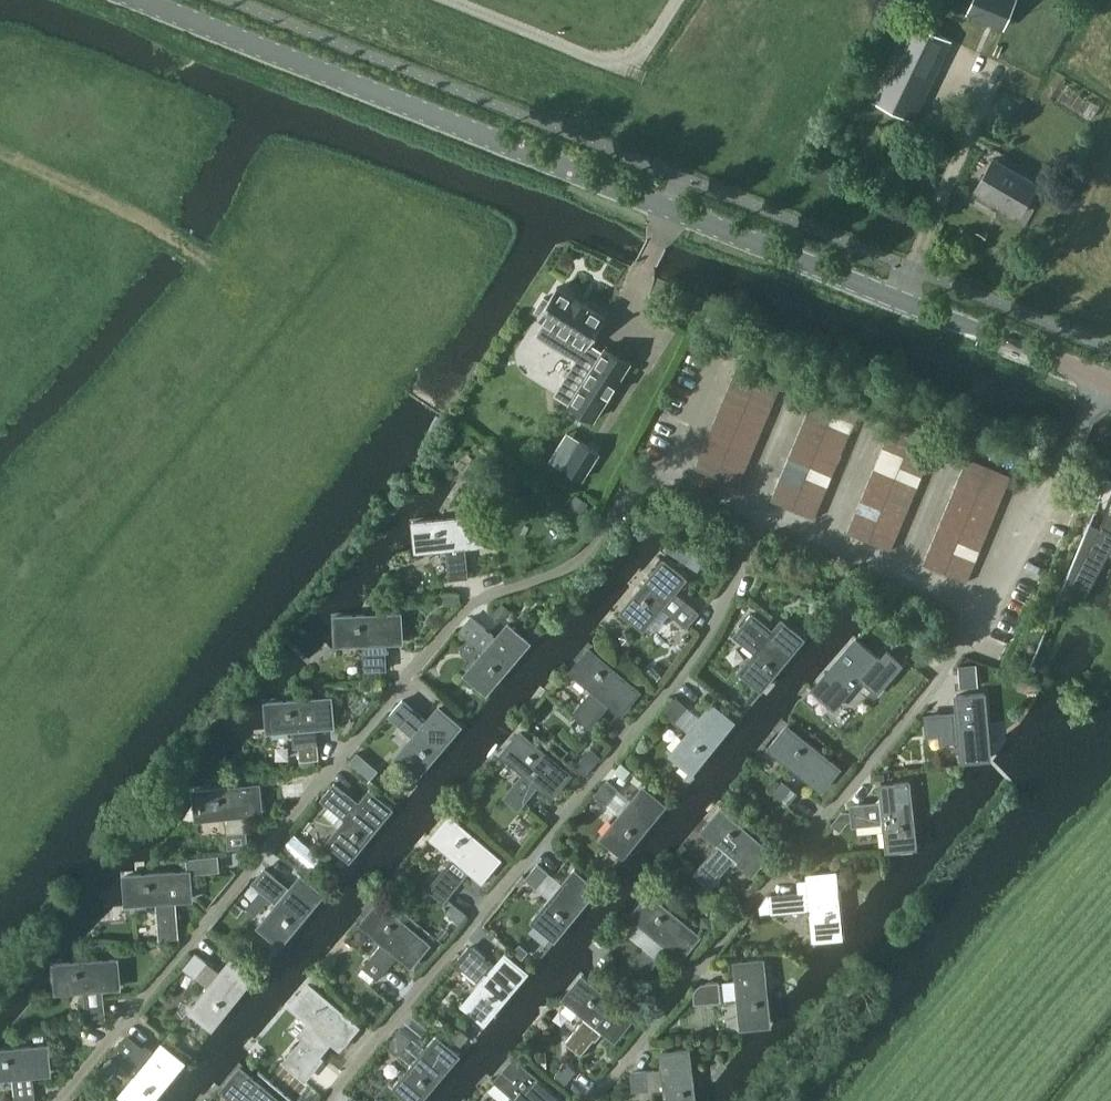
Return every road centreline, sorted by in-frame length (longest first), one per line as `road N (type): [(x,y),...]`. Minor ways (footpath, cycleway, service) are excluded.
road 1 (unclassified): [(1105,380),(139,0)]
road 2 (residential): [(668,479),(648,470),(564,565),(462,606),(56,1100)]
road 3 (residential): [(759,517),(686,664),(328,1100)]
road 4 (residential): [(987,613),(591,1100)]
road 5 (track): [(241,323),(225,255),(0,150)]
road 6 (track): [(448,0),(634,72),(681,0)]
road 7 (residential): [(1070,451),(987,613)]
road 8 (residential): [(898,576),(951,449)]
road 9 (residential): [(822,544),(873,419)]
road 10 (residential): [(747,512),(798,390)]
road 11 (residential): [(668,479),(720,359)]

